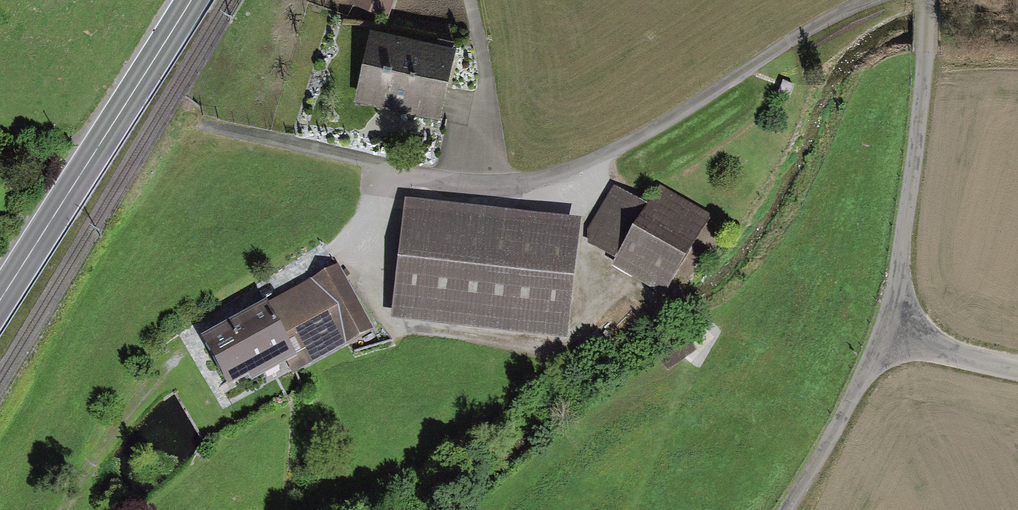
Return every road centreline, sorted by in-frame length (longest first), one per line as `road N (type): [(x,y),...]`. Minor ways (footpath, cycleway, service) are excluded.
road 1 (track): [(58,509),(97,440),(188,335),(331,251),(367,218),(381,166)]
road 2 (primary): [(0,297),(193,0)]
road 3 (residential): [(926,0),(915,154),(883,338)]
road 4 (residential): [(883,338),(787,509)]
road 5 (unclassified): [(883,338),(1017,368)]

